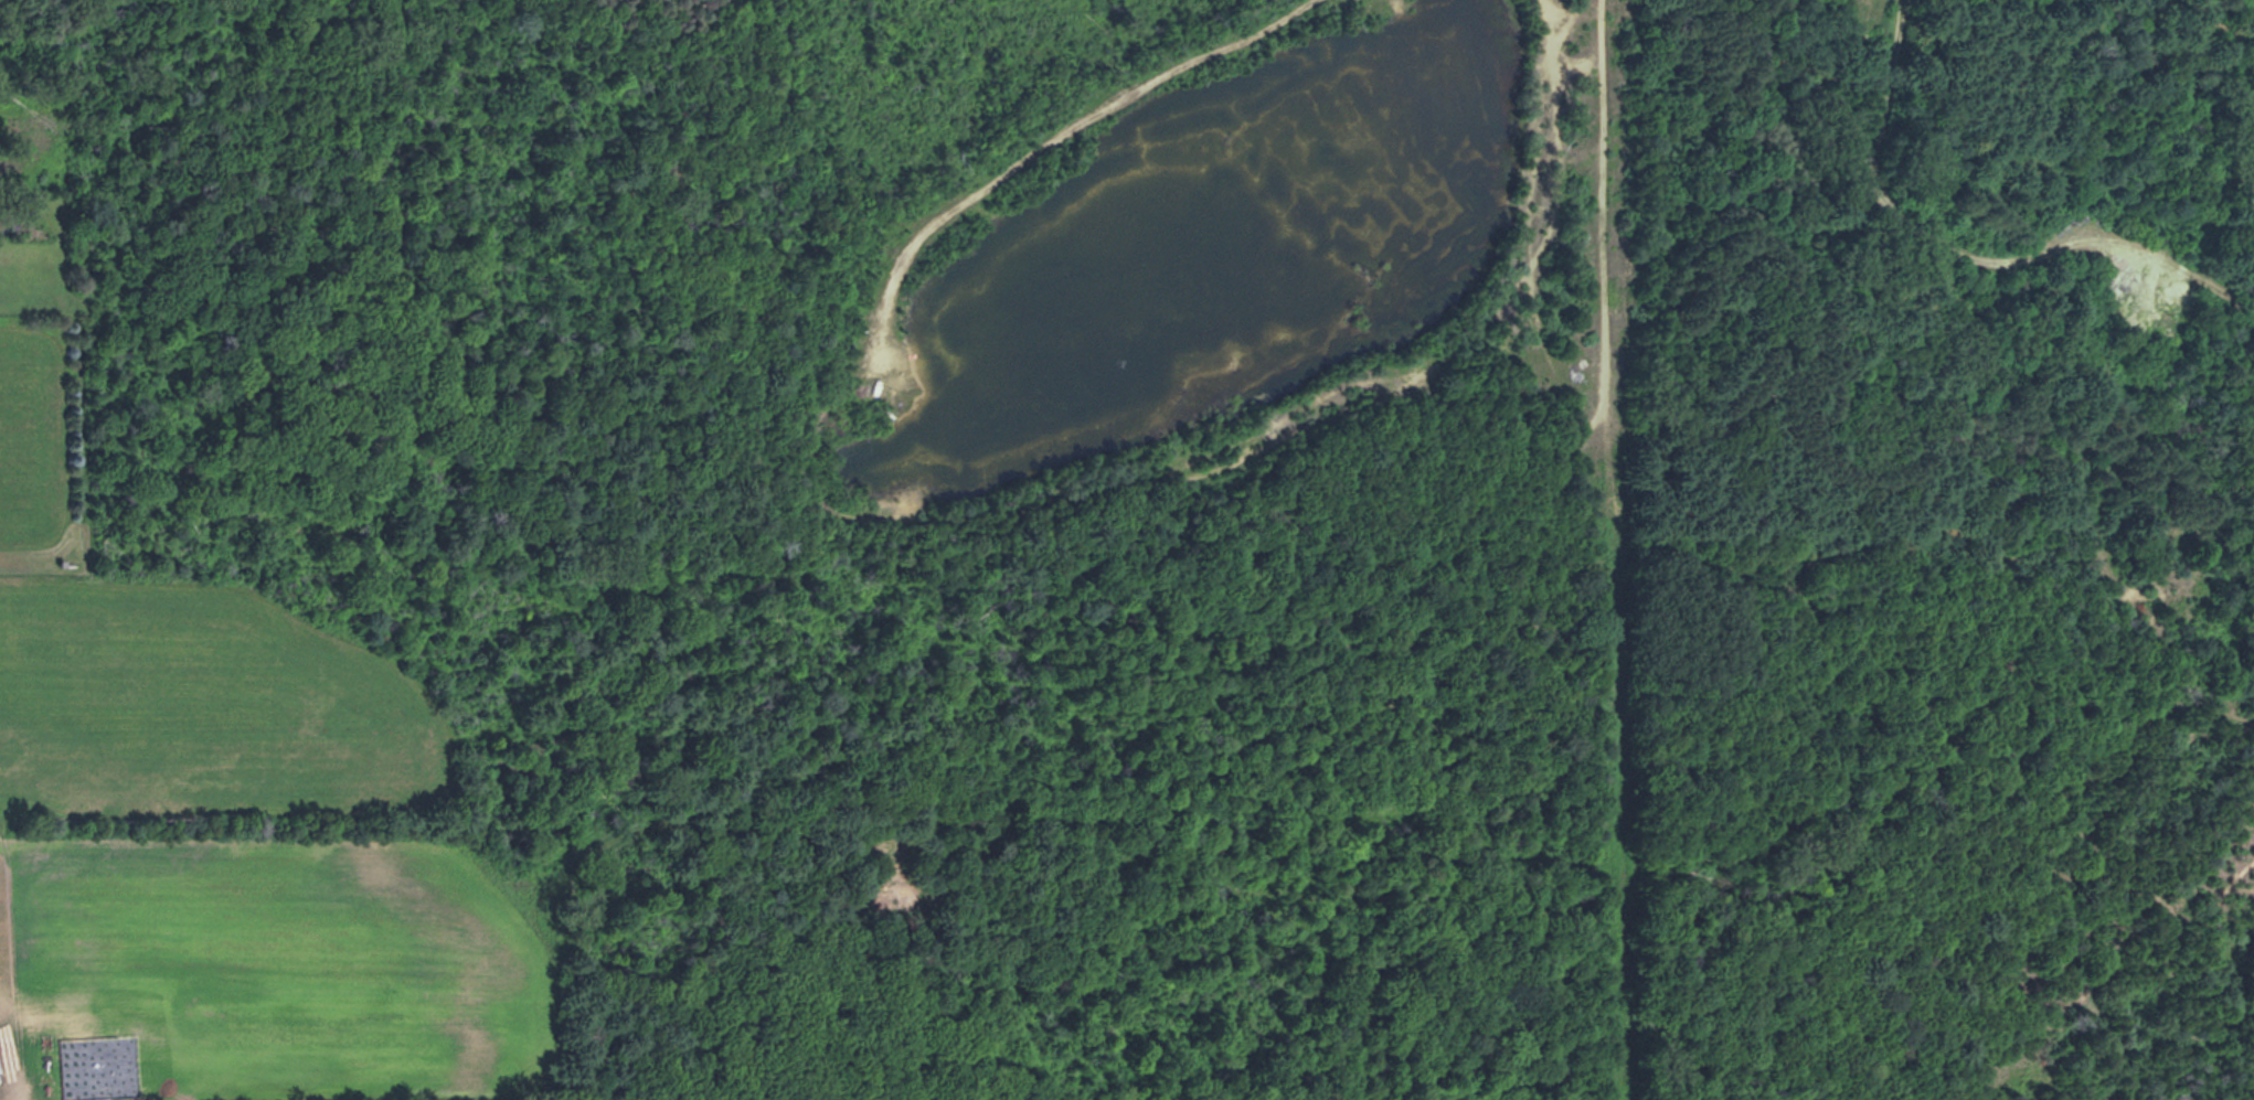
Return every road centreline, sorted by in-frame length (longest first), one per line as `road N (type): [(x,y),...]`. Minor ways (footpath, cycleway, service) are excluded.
road 1 (residential): [(1714,245),(1825,245),(1837,227),(1890,0)]

